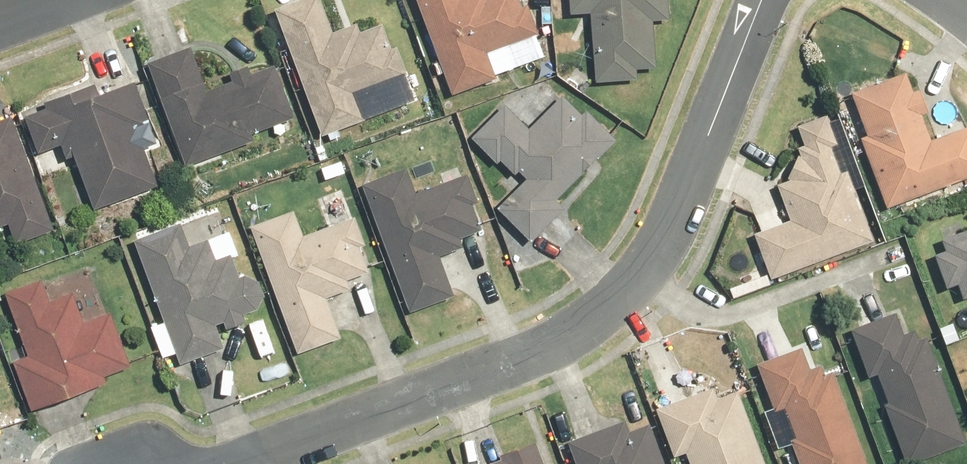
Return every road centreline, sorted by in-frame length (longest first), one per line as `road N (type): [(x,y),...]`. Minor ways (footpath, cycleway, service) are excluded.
road 1 (residential): [(237,463),(533,356),(604,313),(667,236),(764,0)]

